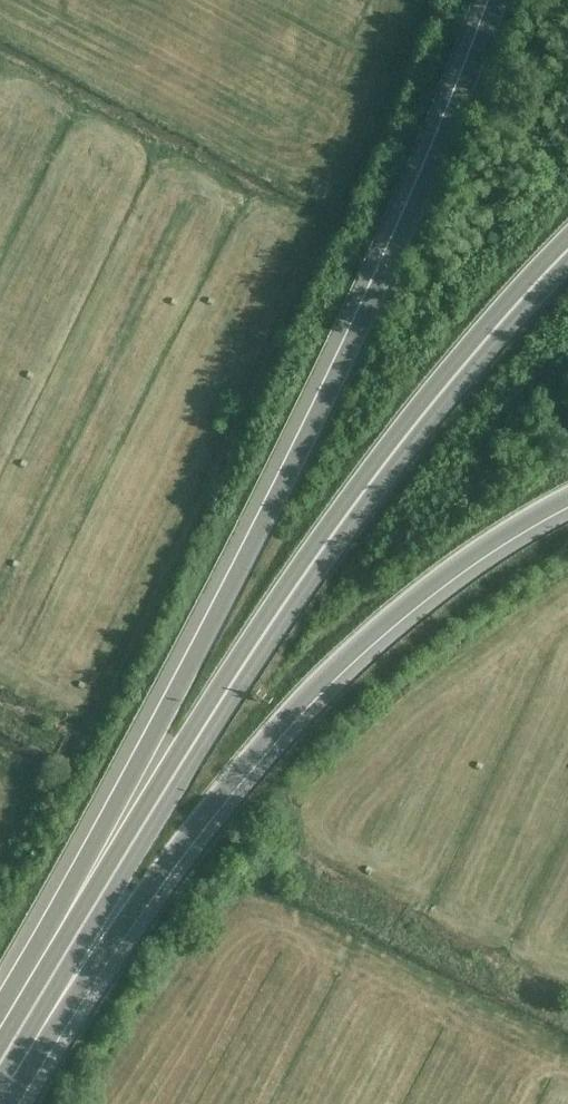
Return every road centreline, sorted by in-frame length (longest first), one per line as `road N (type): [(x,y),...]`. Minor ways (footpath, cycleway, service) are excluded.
road 1 (motorway): [(501,0),(383,291),(236,592),(101,844),(61,967)]
road 2 (motorway): [(61,967),(319,559),(433,405),(567,255)]
road 3 (motorway): [(29,1018),(111,953),(228,784),(342,666),(457,573),(567,504)]

